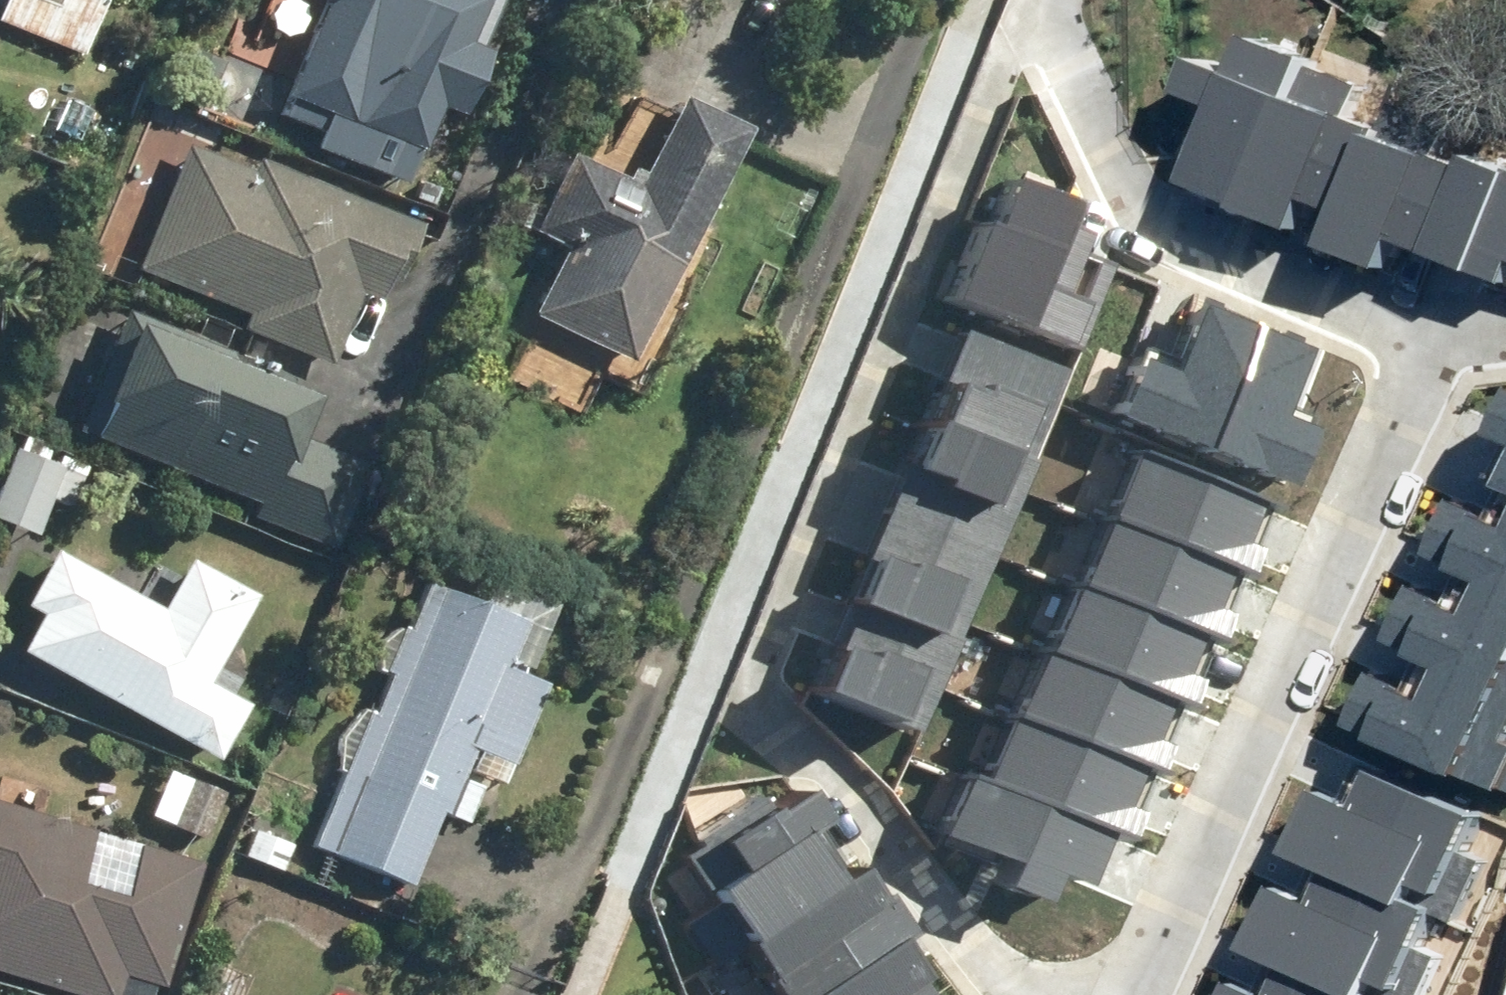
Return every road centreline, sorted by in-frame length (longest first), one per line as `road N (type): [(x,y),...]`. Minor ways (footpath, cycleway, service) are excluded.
road 1 (residential): [(1024,994),(864,806),(767,714),(763,678),(1009,44),(1053,21)]
road 2 (residential): [(1424,331),(1347,531),(1171,917),(1124,994)]
road 3 (residential): [(1053,21),(1123,177),(1155,226),(1218,257),(1424,331)]

